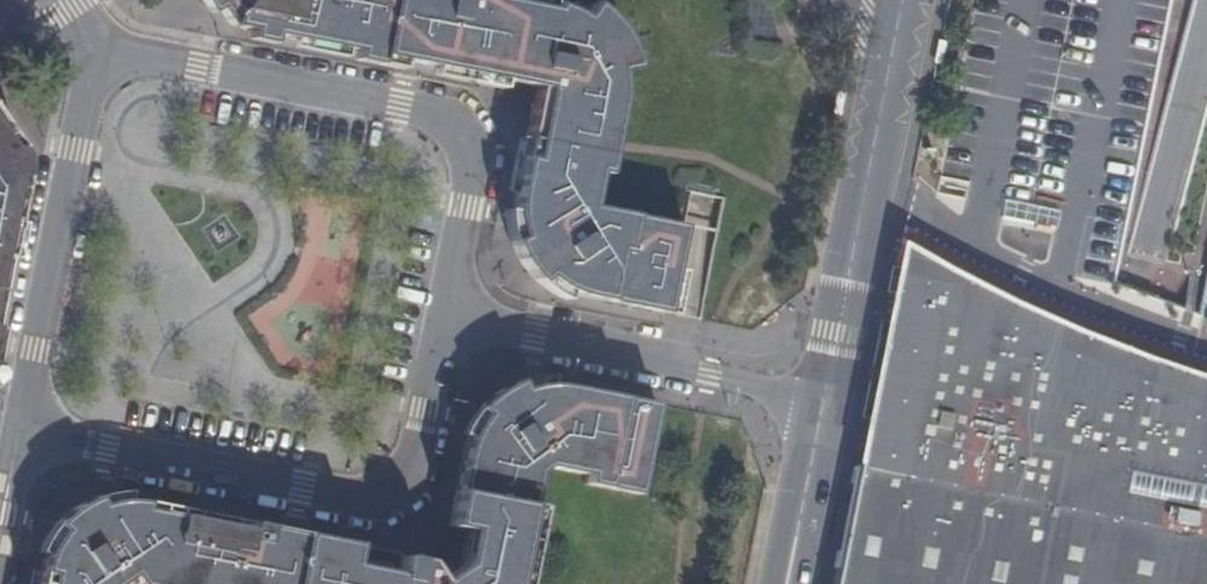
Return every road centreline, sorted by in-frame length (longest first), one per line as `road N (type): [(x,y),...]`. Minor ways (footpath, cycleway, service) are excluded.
road 1 (residential): [(443,322),(464,204),(462,161),(453,134),(427,113),(94,54)]
road 2 (residential): [(17,433),(357,497),(385,491),(417,447),(443,322)]
road 3 (residential): [(826,402),(903,0)]
road 4 (residential): [(826,402),(443,322)]
road 5 (residential): [(17,433),(94,54)]
road 6 (residential): [(789,583),(826,402)]

